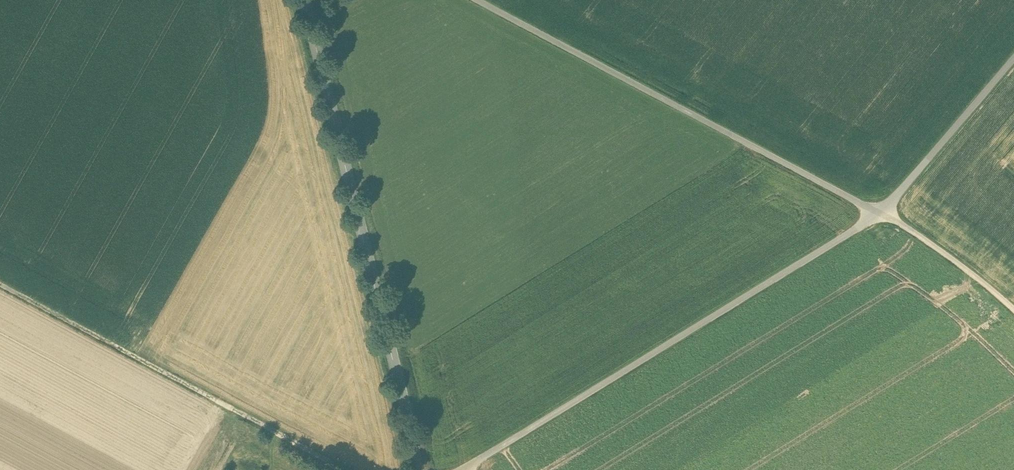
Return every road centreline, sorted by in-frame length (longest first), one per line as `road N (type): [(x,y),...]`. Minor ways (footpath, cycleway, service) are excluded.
road 1 (unclassified): [(463,469),(879,213)]
road 2 (secondary): [(417,469),(304,0)]
road 3 (unclassified): [(480,0),(879,213)]
road 4 (track): [(0,285),(343,469)]
road 5 (unclassified): [(879,213),(1013,58)]
road 6 (unclassified): [(1013,310),(879,213)]

